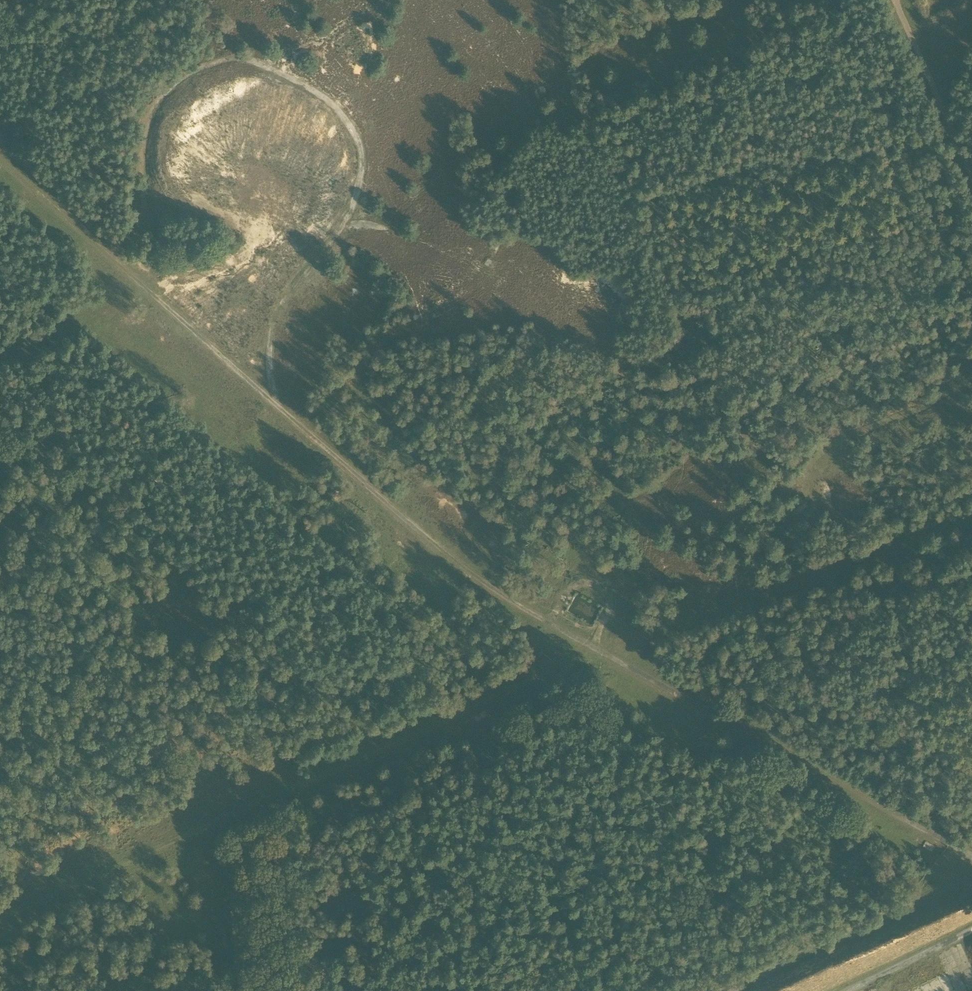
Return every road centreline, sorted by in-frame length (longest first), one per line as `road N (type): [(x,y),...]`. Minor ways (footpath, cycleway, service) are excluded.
road 1 (track): [(0,146),(479,567),(609,656),(971,859)]
road 2 (track): [(971,168),(893,0)]

